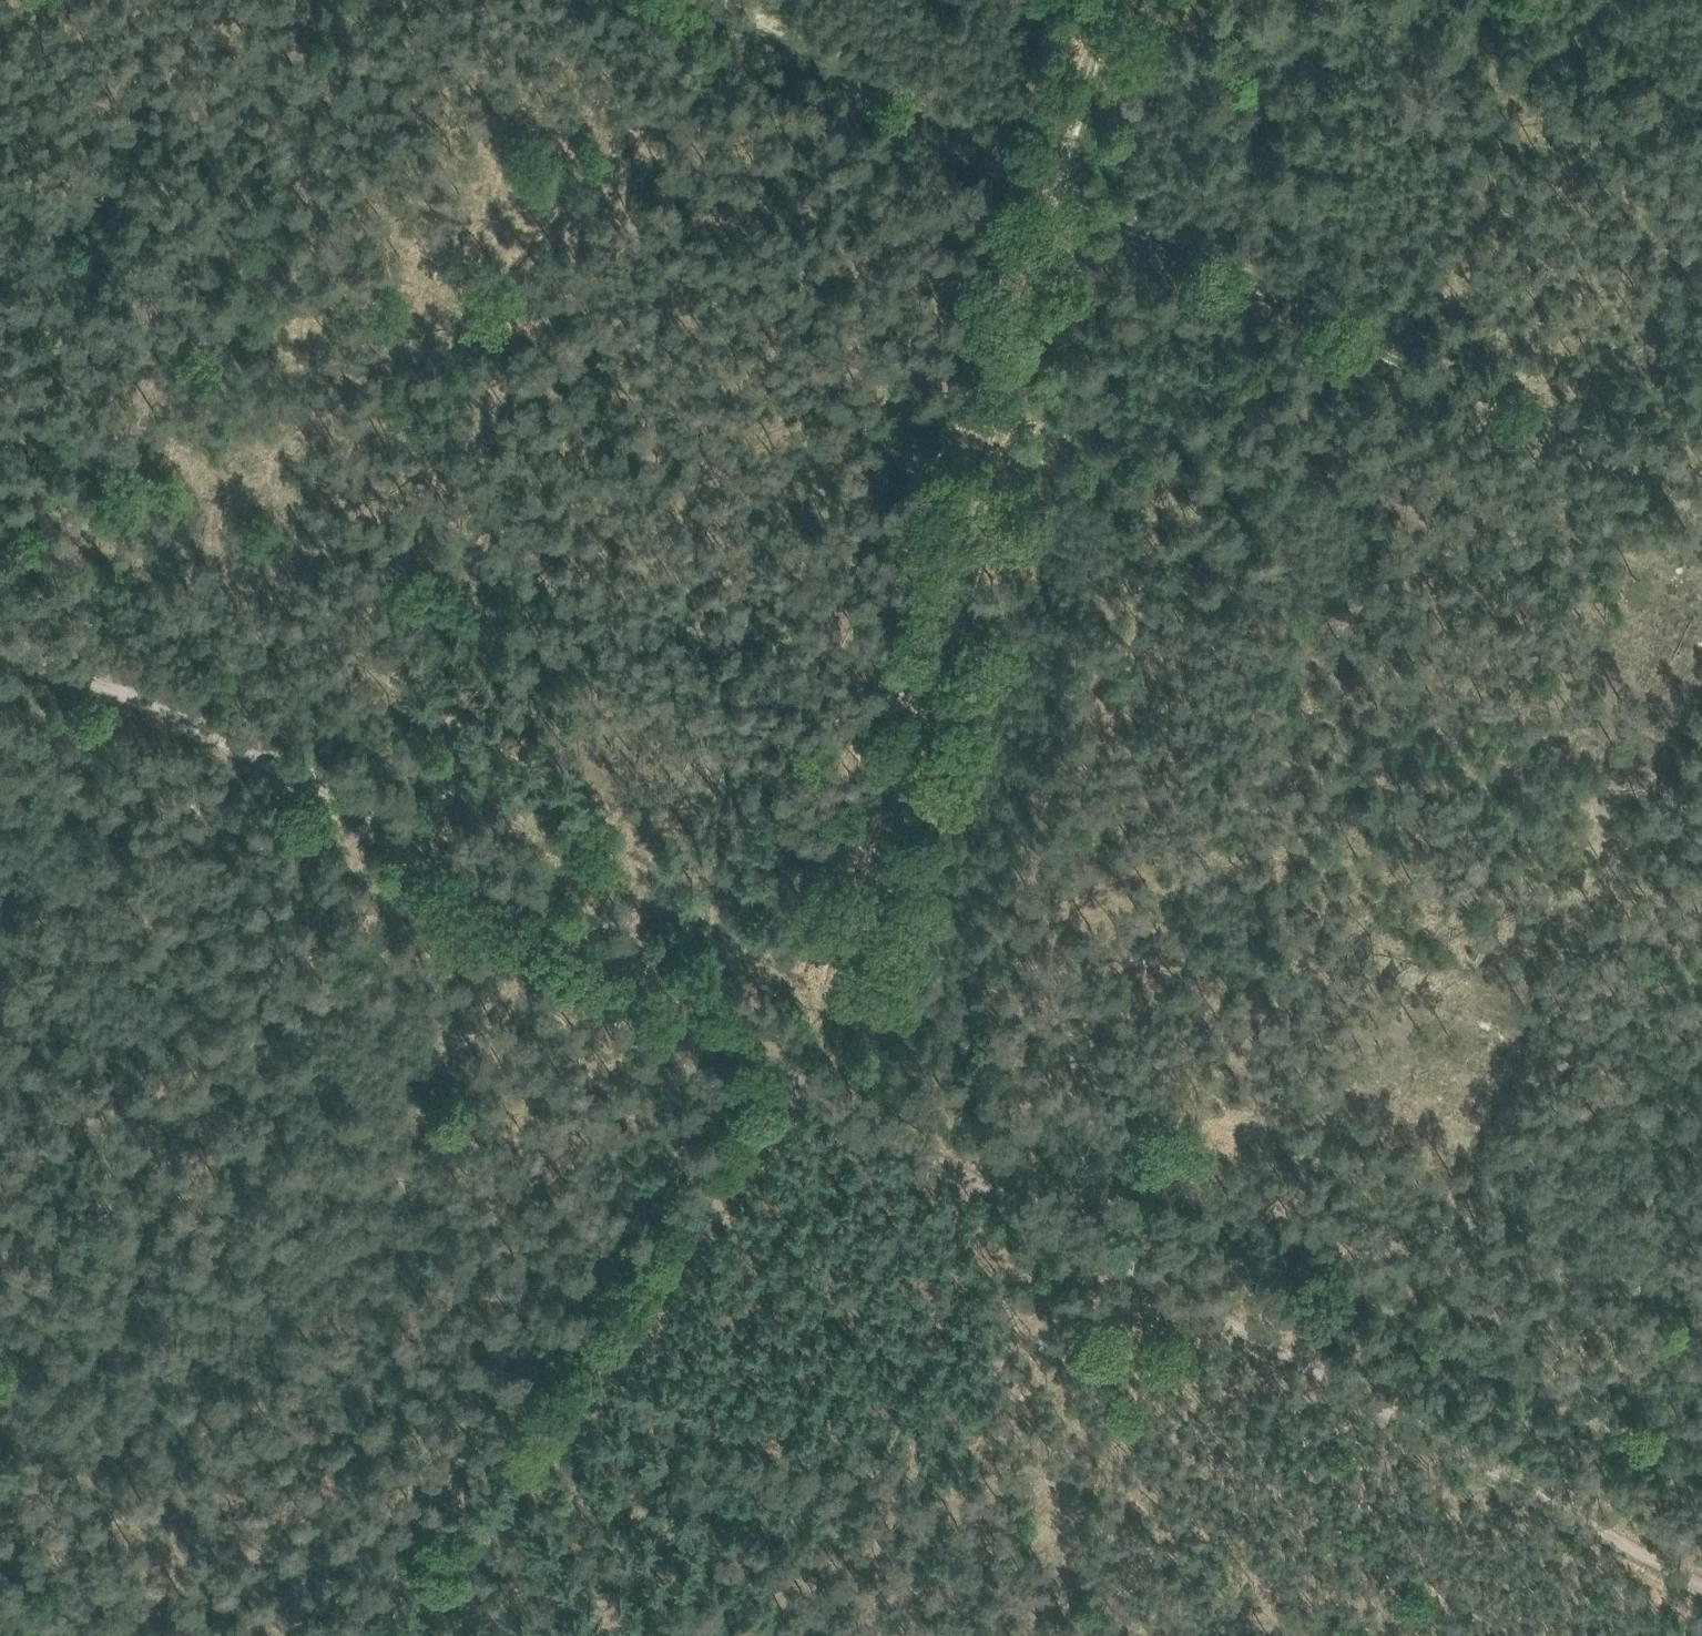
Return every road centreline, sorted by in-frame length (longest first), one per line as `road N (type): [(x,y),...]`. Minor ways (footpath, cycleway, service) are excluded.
road 1 (track): [(0,631),(564,920),(796,1057),(831,1100),(1701,1593)]
road 2 (track): [(1111,0),(845,928),(796,1057)]

